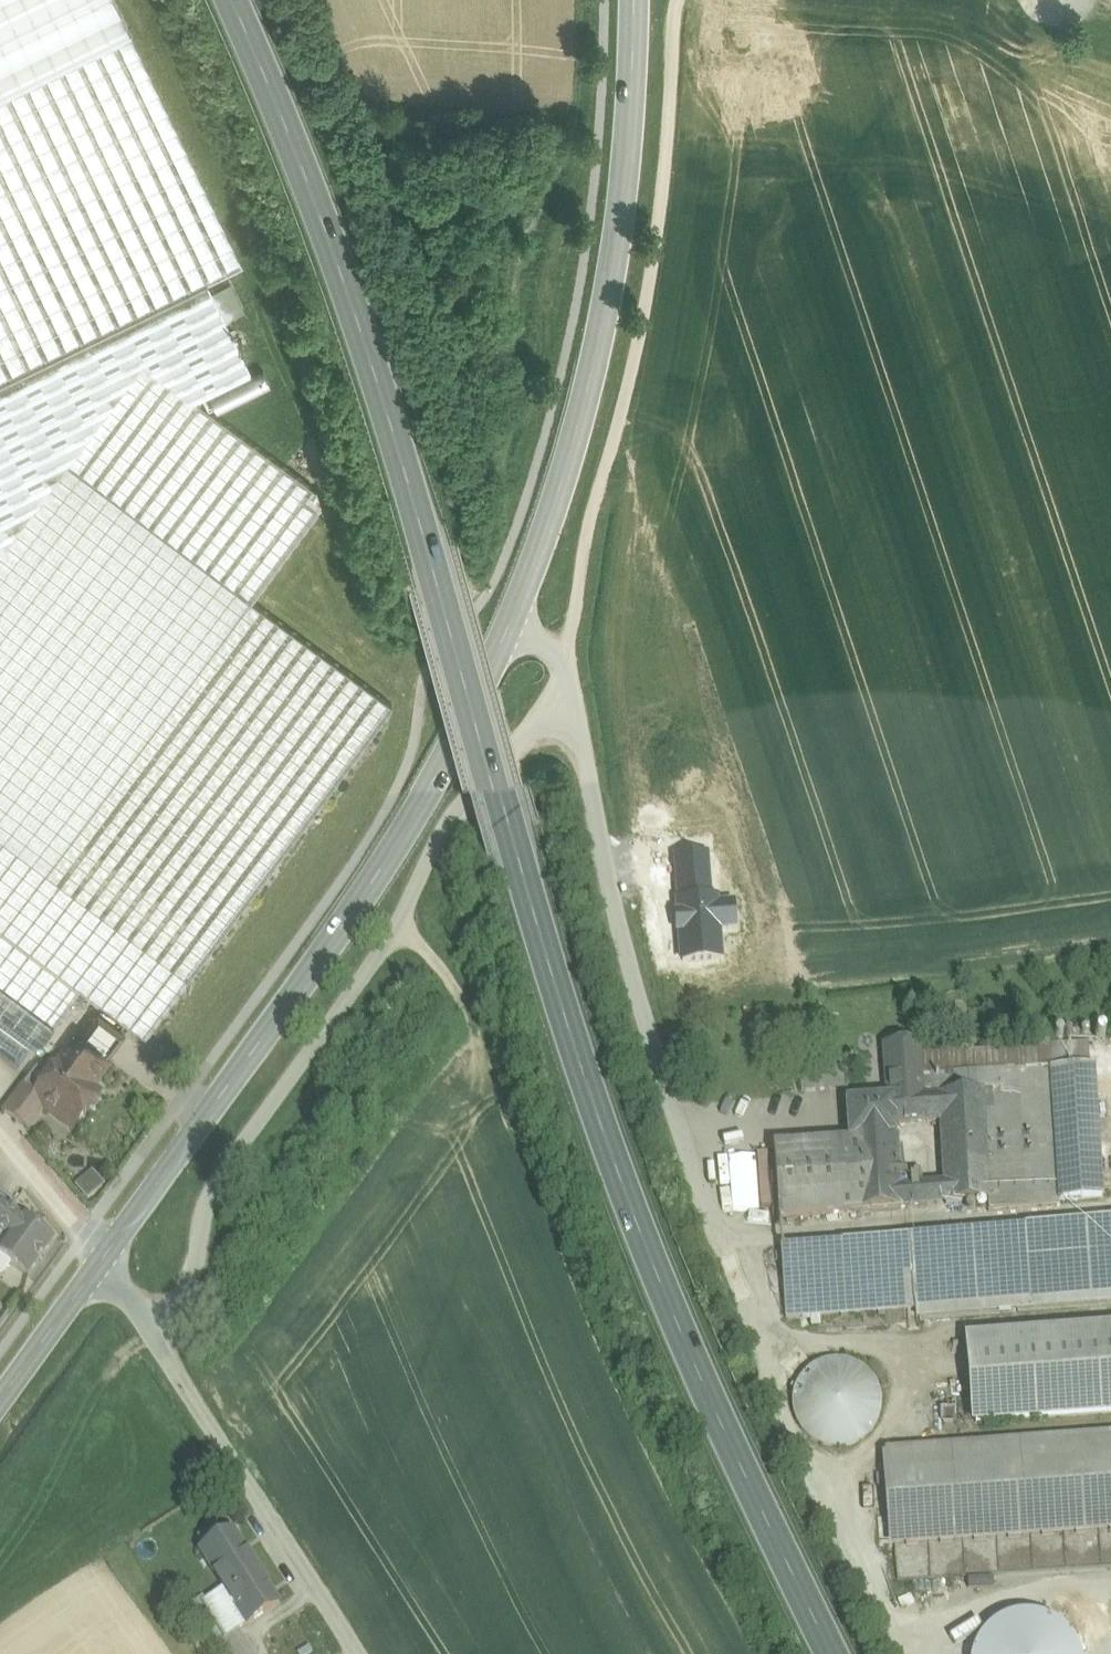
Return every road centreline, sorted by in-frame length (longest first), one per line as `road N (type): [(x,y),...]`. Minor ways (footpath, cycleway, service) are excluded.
road 1 (primary): [(233,0),(305,154),(599,1133),(676,1332),(828,1653)]
road 2 (secondary): [(634,0),(626,166),(603,323),(577,434),(507,633),(405,834),(102,1261)]
road 3 (track): [(507,633),(565,657),(617,916),(658,1061),(776,1366),(785,1423),(820,1467),(904,1653)]
road 4 (track): [(159,1338),(204,1281),(209,1212),(241,1153),(397,929),(438,839),(461,805),(574,702)]
road 5 (track): [(565,657),(647,303),(678,0)]
road 6 (residential): [(353,1653),(159,1338),(102,1261)]
road 7 (secondary): [(102,1261),(0,1402)]

